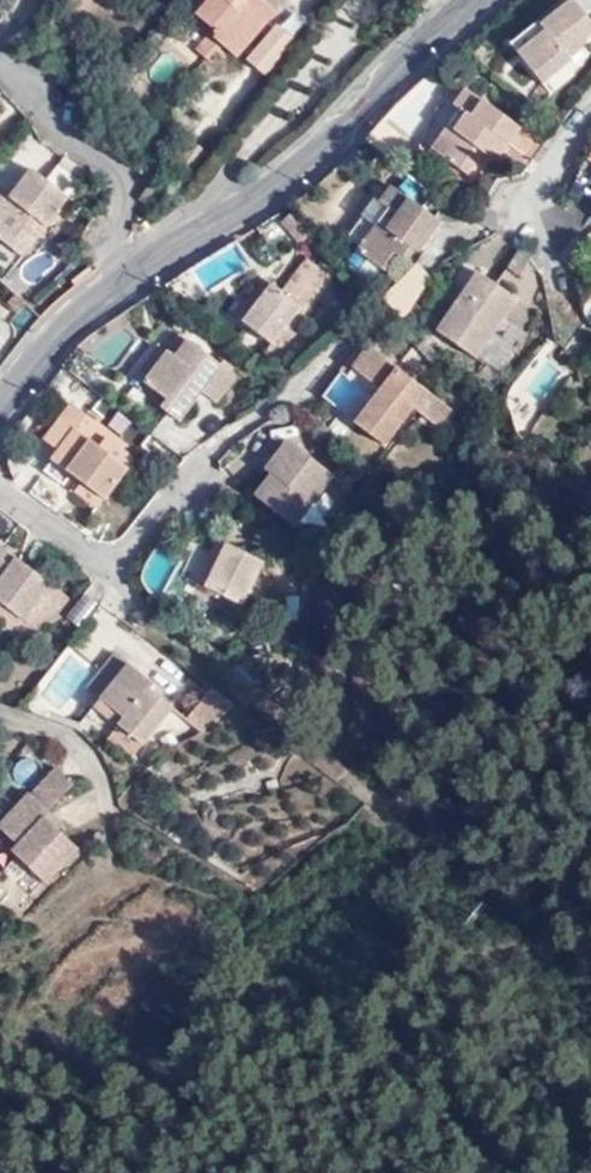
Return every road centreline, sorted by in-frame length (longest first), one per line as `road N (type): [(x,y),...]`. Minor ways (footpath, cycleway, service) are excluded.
road 1 (tertiary): [(0,401),(85,304),(307,167),(481,0)]

